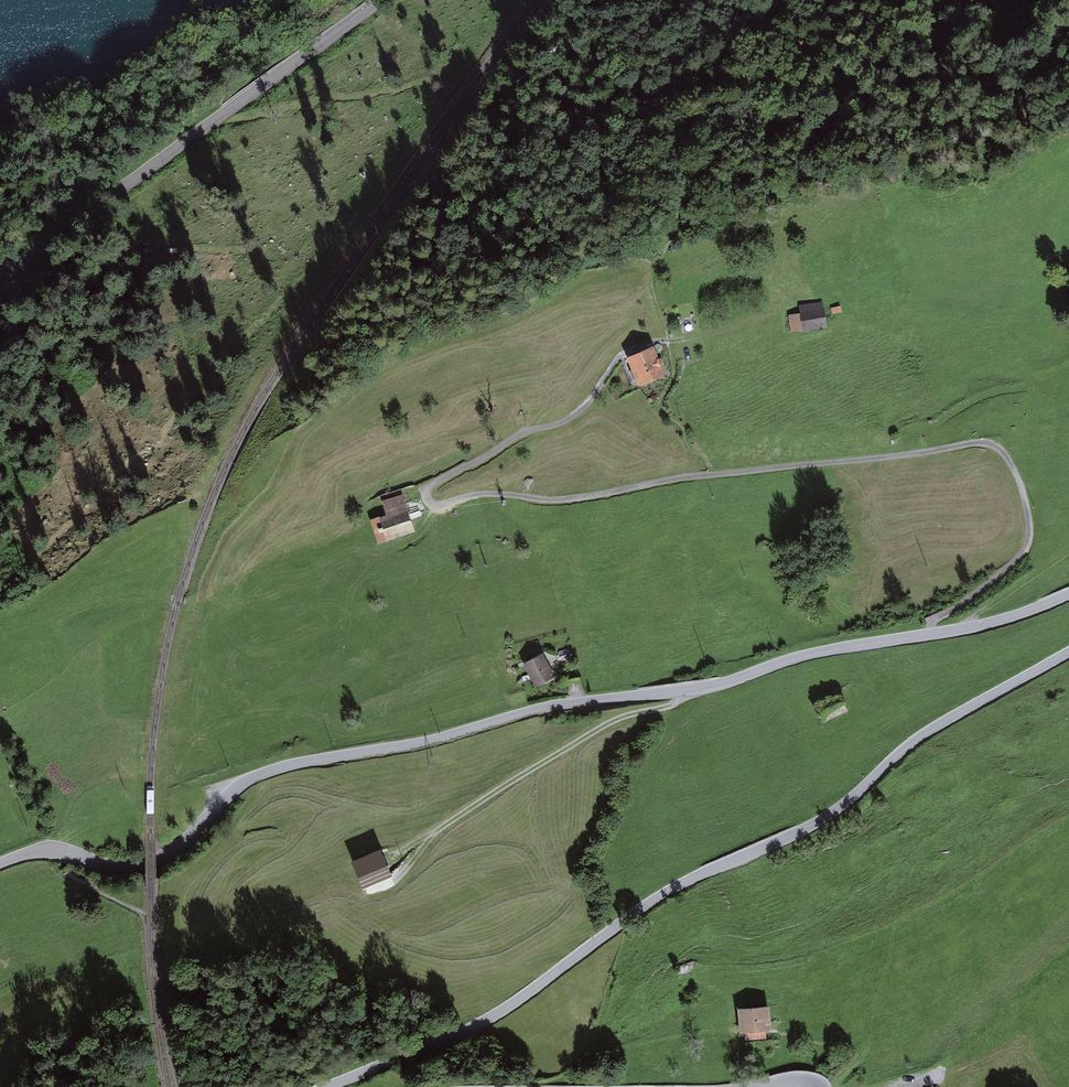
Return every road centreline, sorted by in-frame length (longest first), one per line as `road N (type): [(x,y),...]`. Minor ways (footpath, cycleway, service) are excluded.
road 1 (tertiary): [(1068,595),(999,621),(791,659),(705,688),(552,707),(437,740),(272,771),(237,787),(184,844),(144,865),(98,865),(51,849),(0,863)]
road 2 (tertiary): [(327,1086),(480,1024),(665,892),(825,819),(922,735),(1068,653)]
road 3 (track): [(668,341),(625,354),(576,414),(519,434),(441,479),(426,501),(434,509),(495,495),(557,500),(713,475)]
road 4 (track): [(713,475),(981,443),(1000,449),(1023,492),(1027,544),(927,634)]
road 5 (tertiary): [(0,276),(382,0)]
road 6 (track): [(392,882),(438,830),(522,773),(603,726),(672,704),(685,690)]
road 7 (track): [(668,341),(836,291)]

